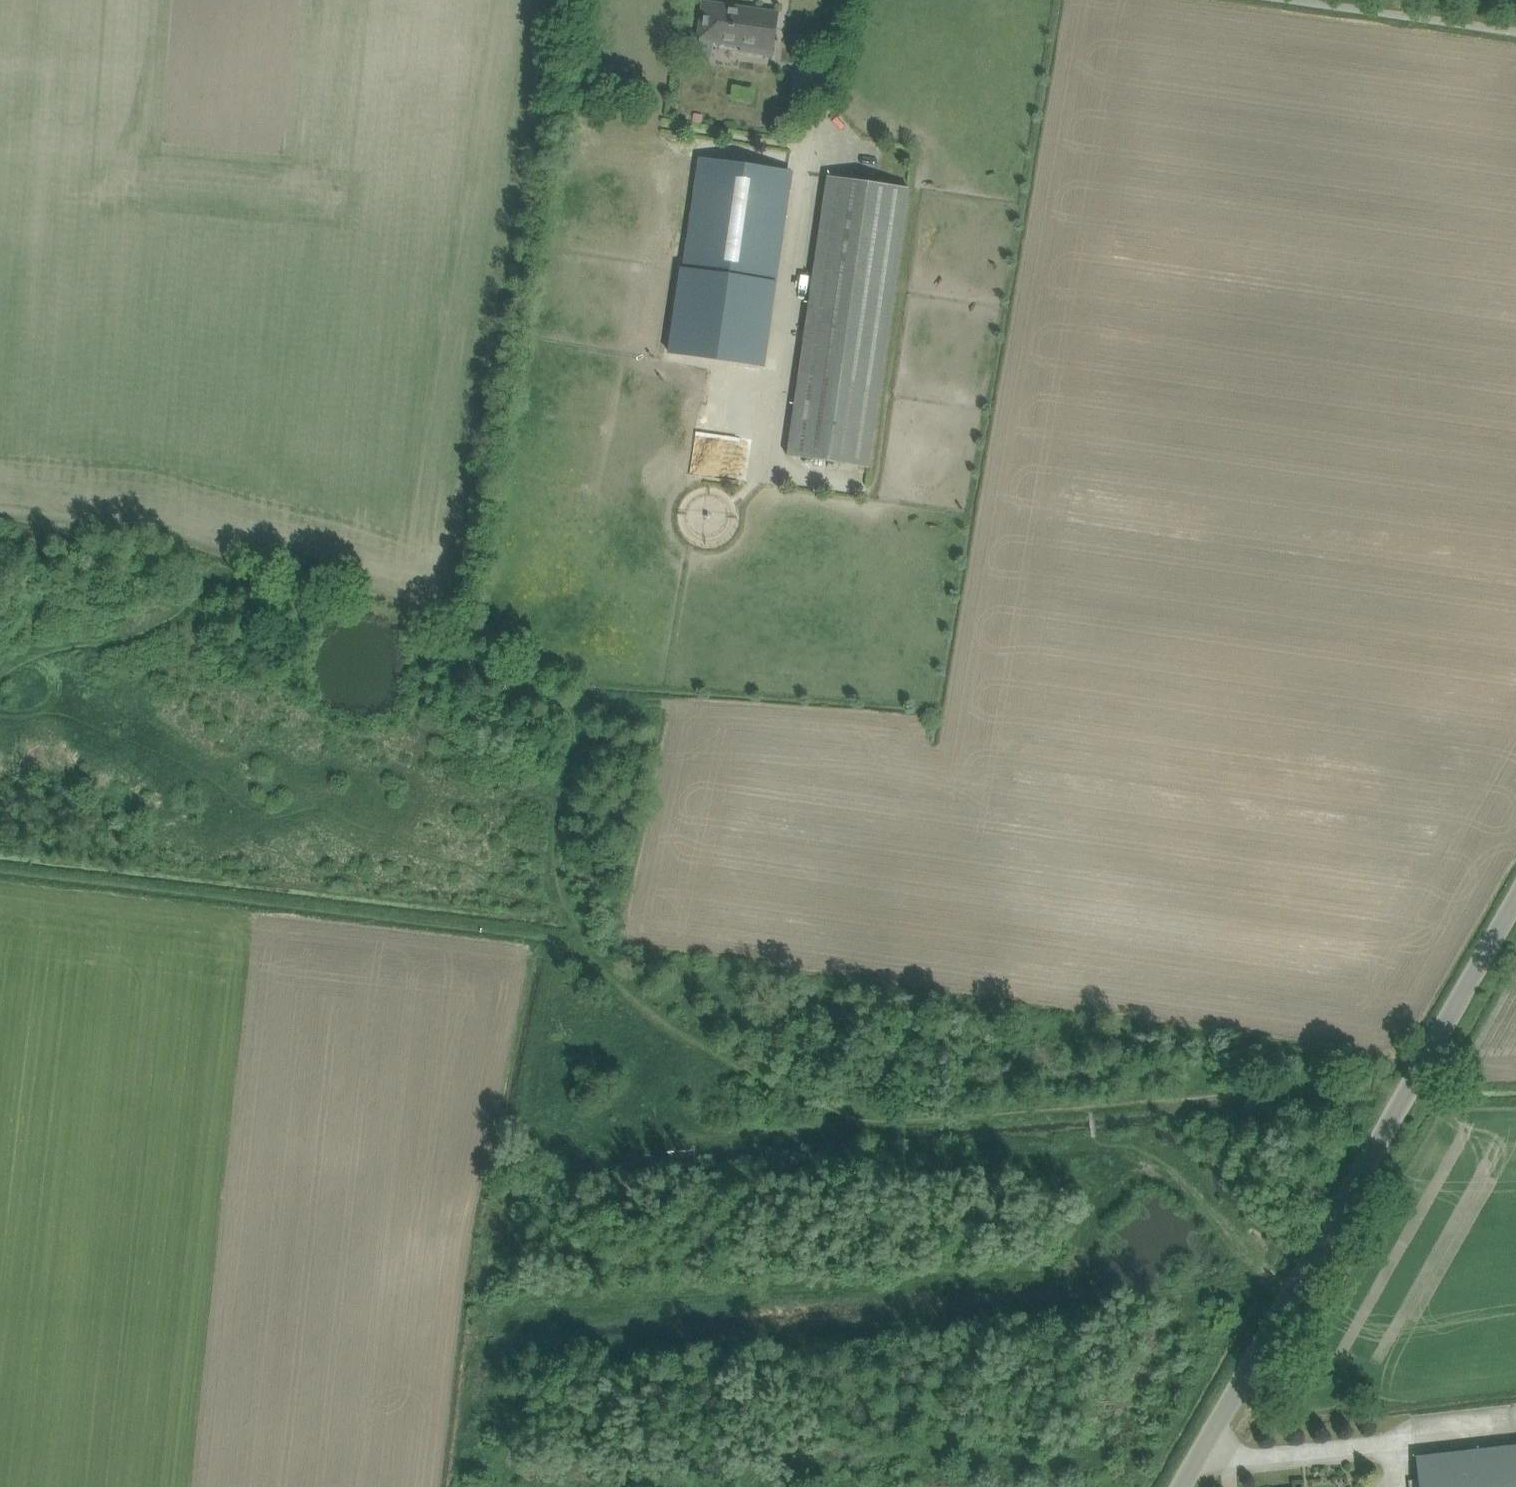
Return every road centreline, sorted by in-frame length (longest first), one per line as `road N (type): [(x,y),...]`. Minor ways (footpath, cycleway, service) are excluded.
road 1 (unclassified): [(1194,1486),(1515,902)]

